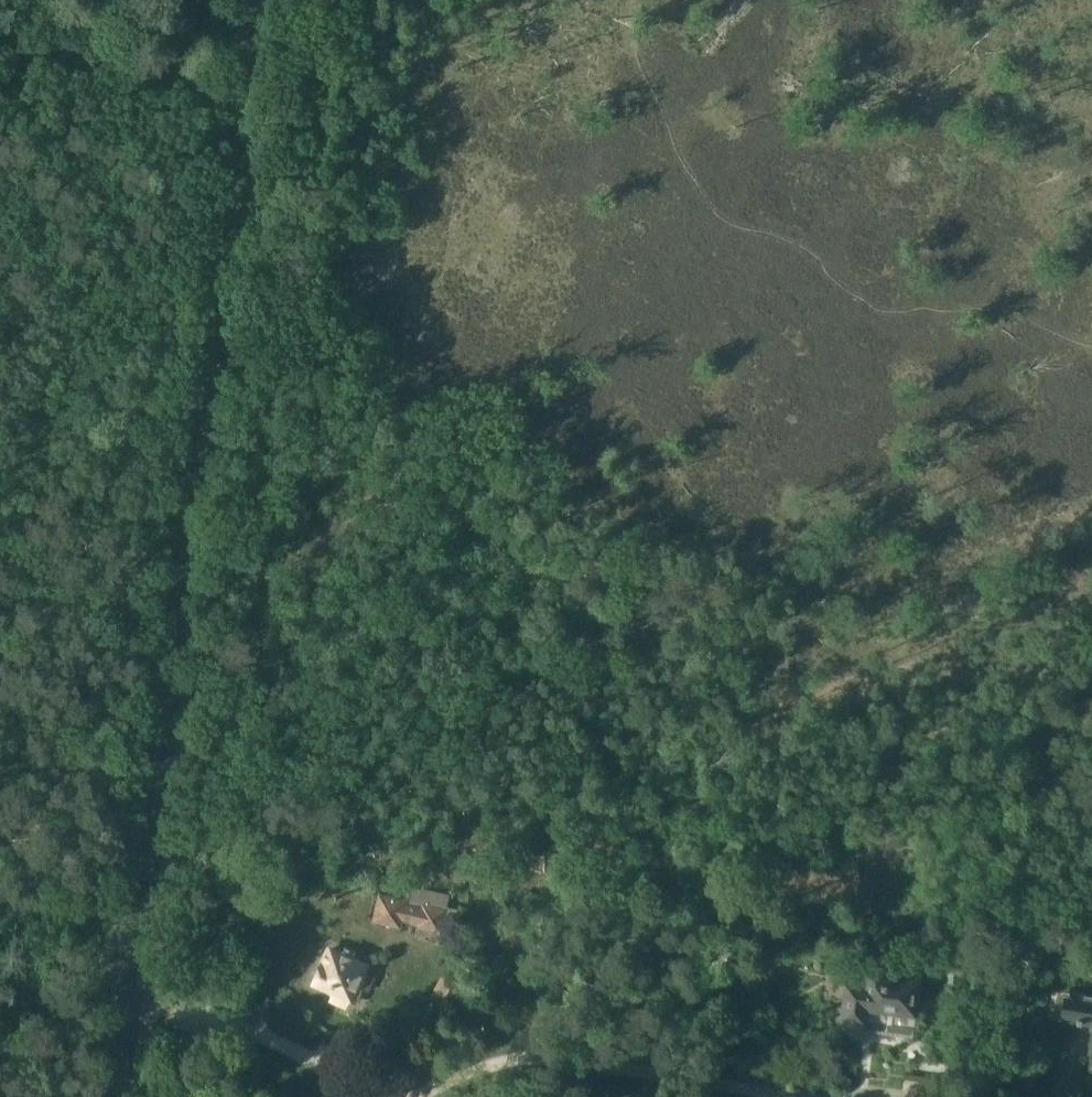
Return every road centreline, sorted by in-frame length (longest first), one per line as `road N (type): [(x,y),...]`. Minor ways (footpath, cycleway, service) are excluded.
road 1 (secondary): [(118,1096),(266,0)]

